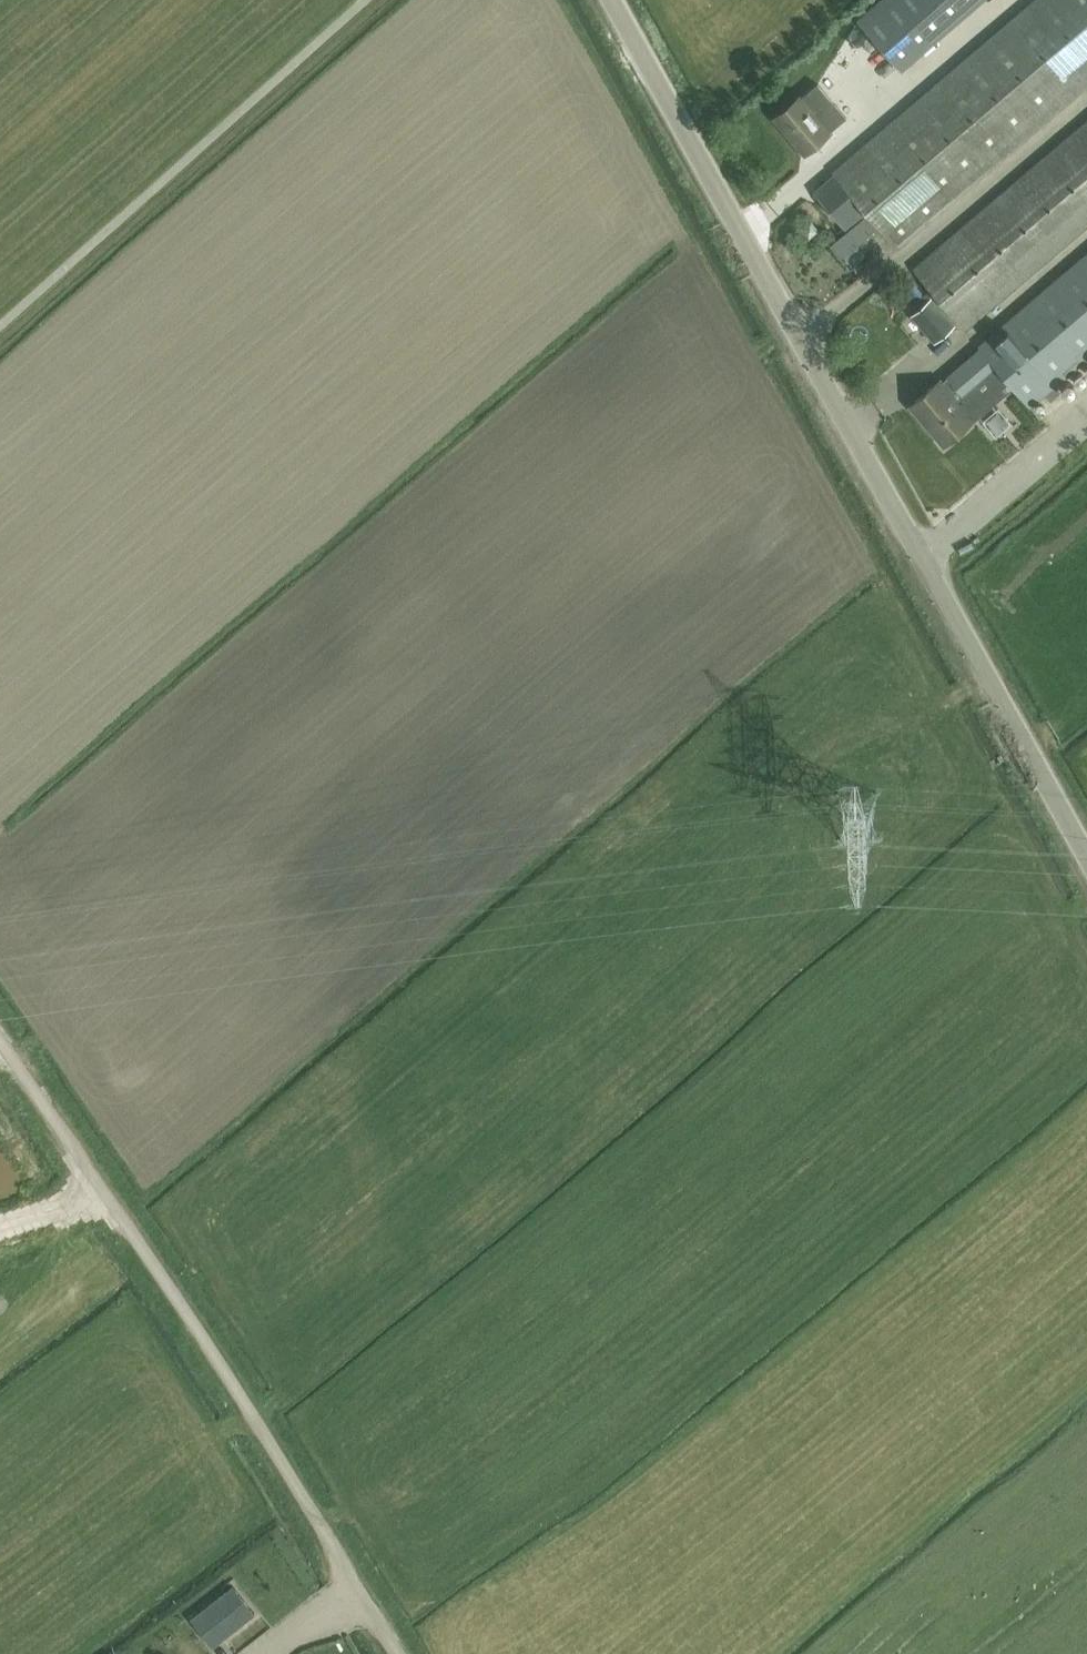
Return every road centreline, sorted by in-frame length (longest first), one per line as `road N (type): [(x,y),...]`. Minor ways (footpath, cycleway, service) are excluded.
road 1 (tertiary): [(1086,857),(614,0)]
road 2 (unclassified): [(398,1653),(0,1048)]

